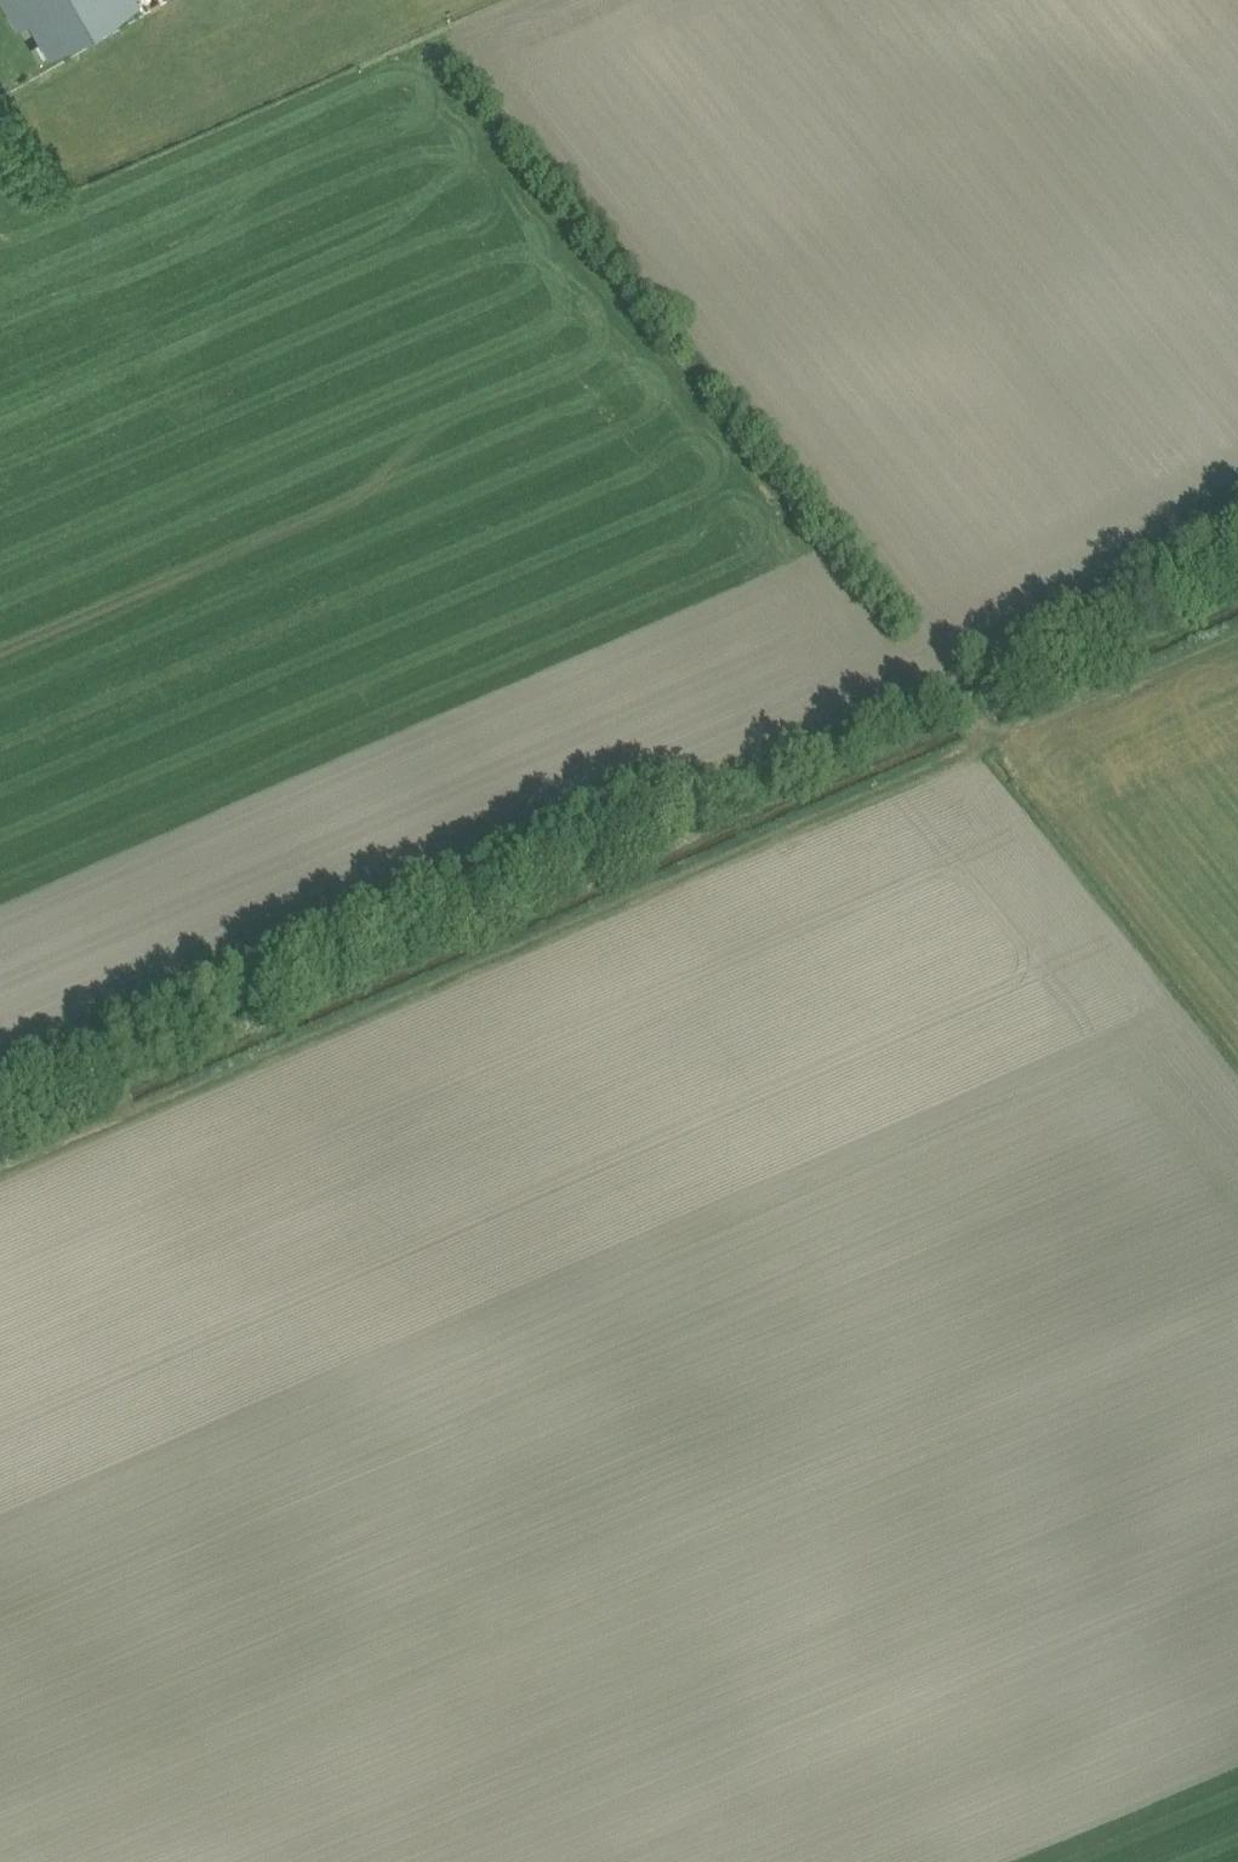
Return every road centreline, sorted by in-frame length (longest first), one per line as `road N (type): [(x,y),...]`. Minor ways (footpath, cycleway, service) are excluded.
road 1 (track): [(971,700),(1002,746),(1237,642)]

